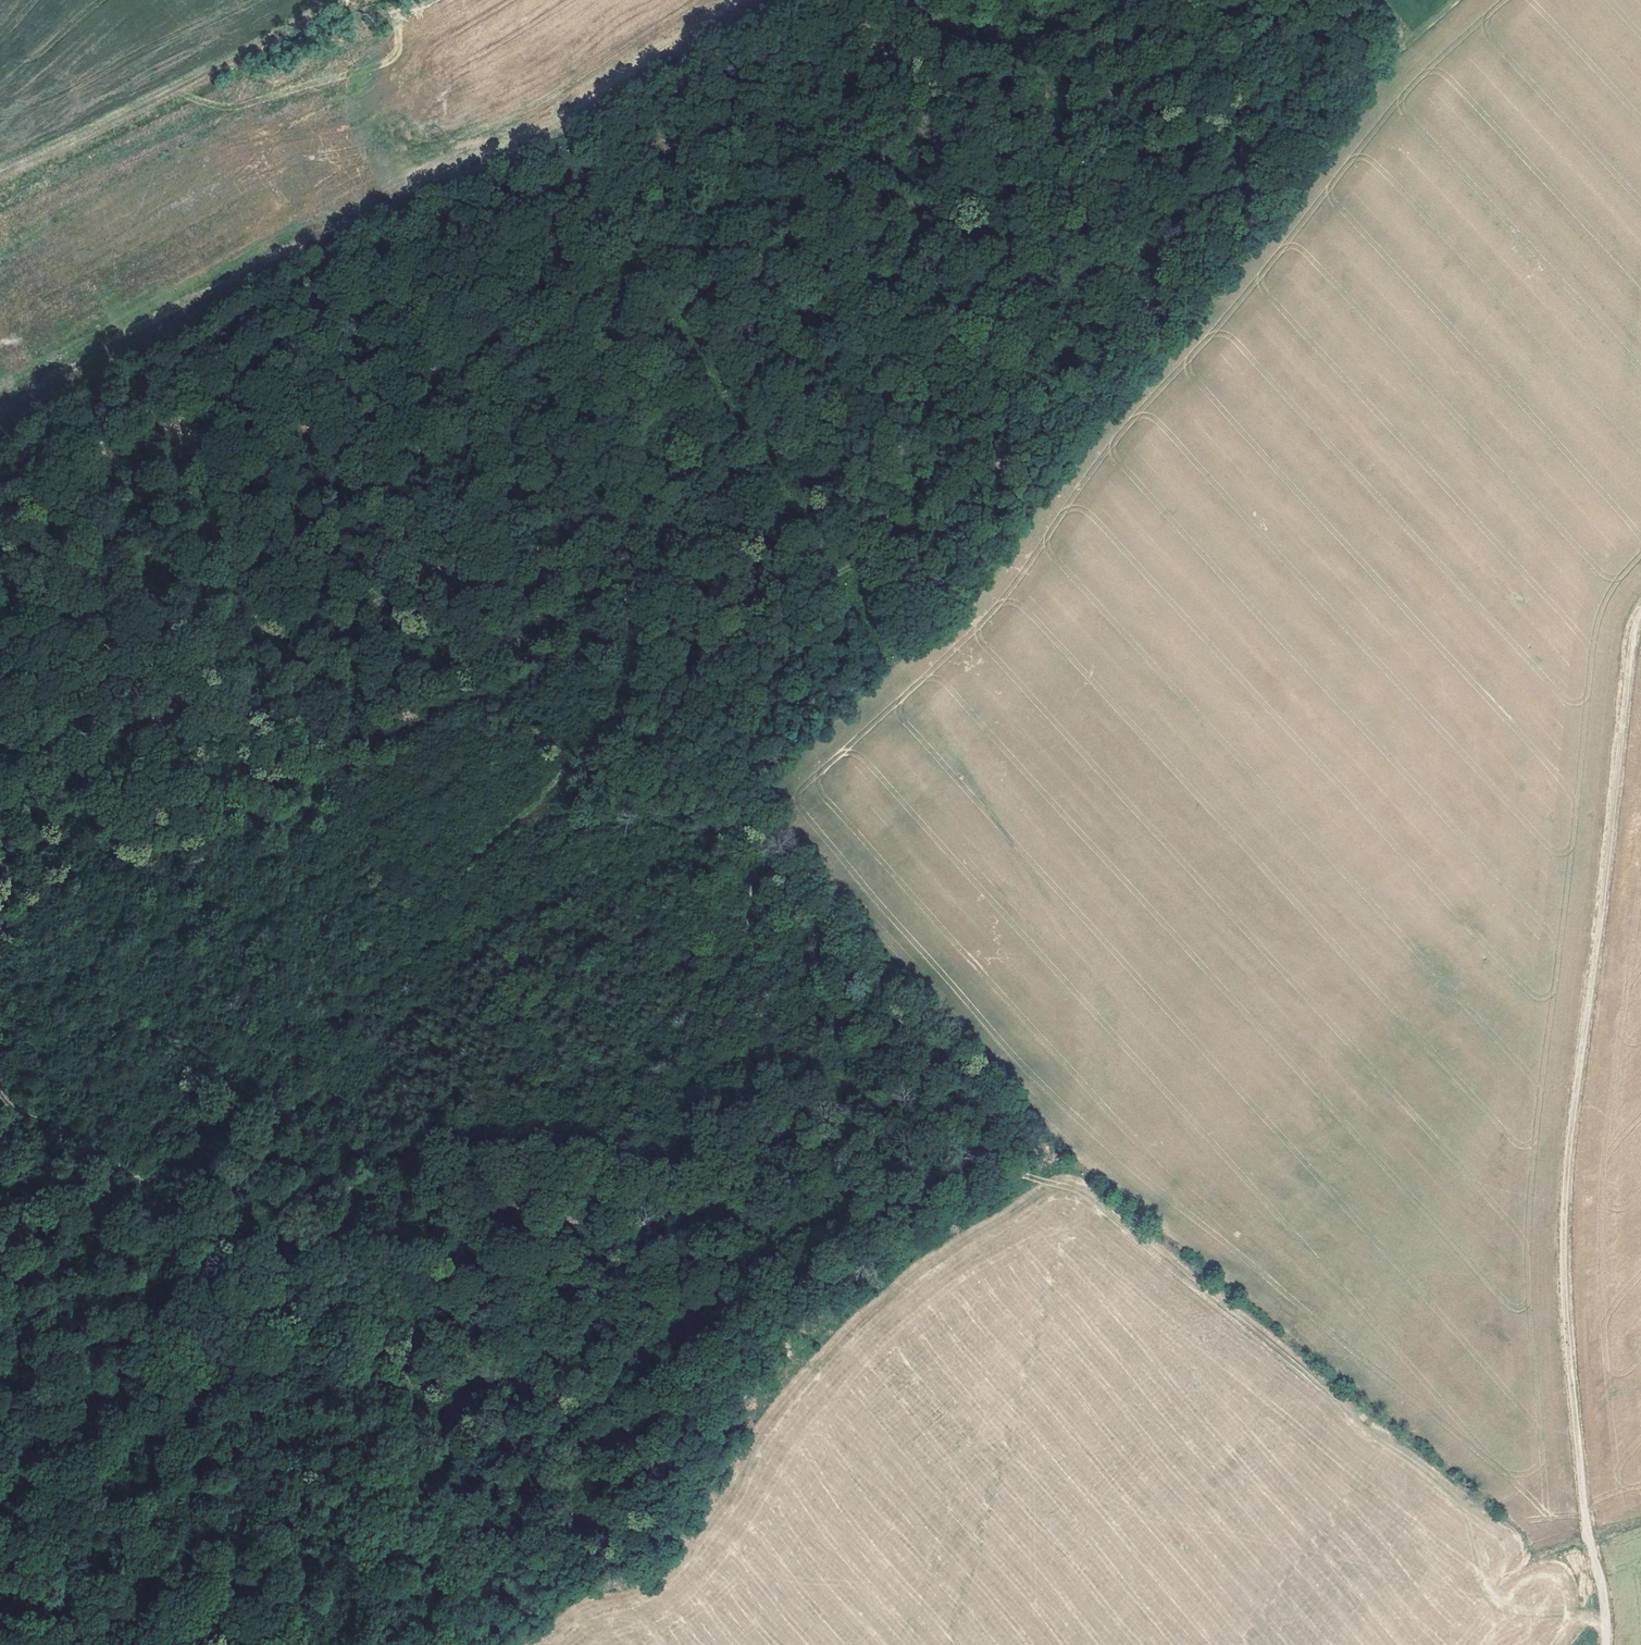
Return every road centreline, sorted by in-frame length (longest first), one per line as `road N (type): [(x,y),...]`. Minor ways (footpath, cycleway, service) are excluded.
road 1 (track): [(1461,0),(1382,68),(1331,94),(1031,446),(646,645),(331,975),(268,993),(0,1238)]
road 2 (track): [(1606,1644),(1571,1374),(1565,1183),(1632,631),(1640,609)]

